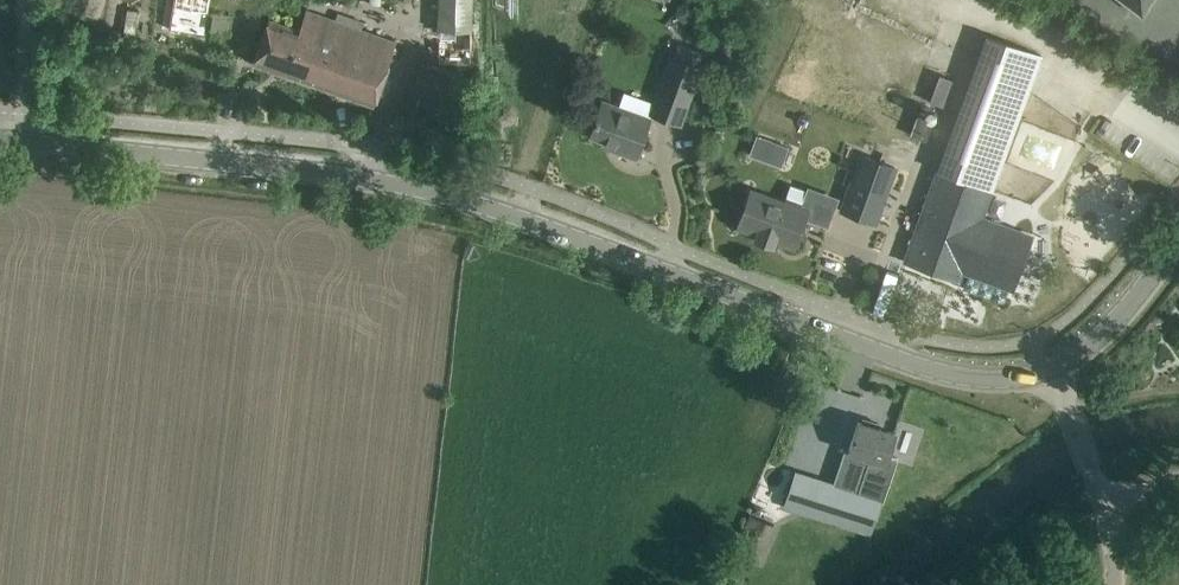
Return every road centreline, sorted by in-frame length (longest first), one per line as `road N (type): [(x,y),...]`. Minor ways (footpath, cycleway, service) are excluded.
road 1 (tertiary): [(1055,369),(984,379),(944,373),(471,202),(360,178),(24,140)]
road 2 (unclassified): [(1115,584),(1111,538),(1055,369)]
road 3 (tertiary): [(1178,241),(1097,341),(1055,369)]
road 4 (unclassified): [(24,140),(22,0)]

